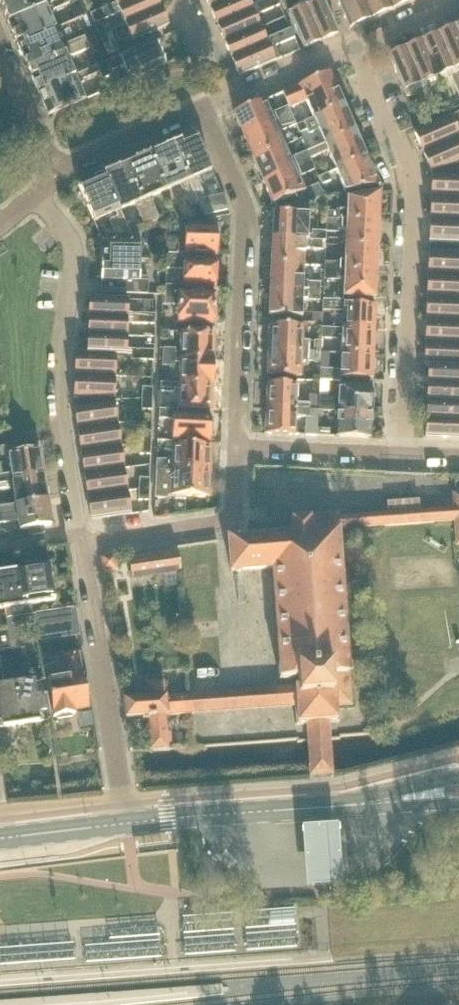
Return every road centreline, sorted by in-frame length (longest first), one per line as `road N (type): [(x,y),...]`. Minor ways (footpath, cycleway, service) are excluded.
road 1 (residential): [(402,457),(413,181),(355,49)]
road 2 (residential): [(84,544),(58,406),(74,249),(34,197)]
road 3 (residential): [(237,449),(247,213),(202,110)]
road 4 (residential): [(126,824),(84,544)]
road 5 (secondary): [(126,824),(384,803)]
road 6 (residential): [(84,544),(234,522),(237,449)]
road 7 (residential): [(237,449),(402,457)]
road 8 (residential): [(202,110),(56,178)]
road 9 (residential): [(355,49),(224,101)]
road 10 (residential): [(56,178),(0,49)]
road 11 (secondary): [(0,839),(126,824)]

